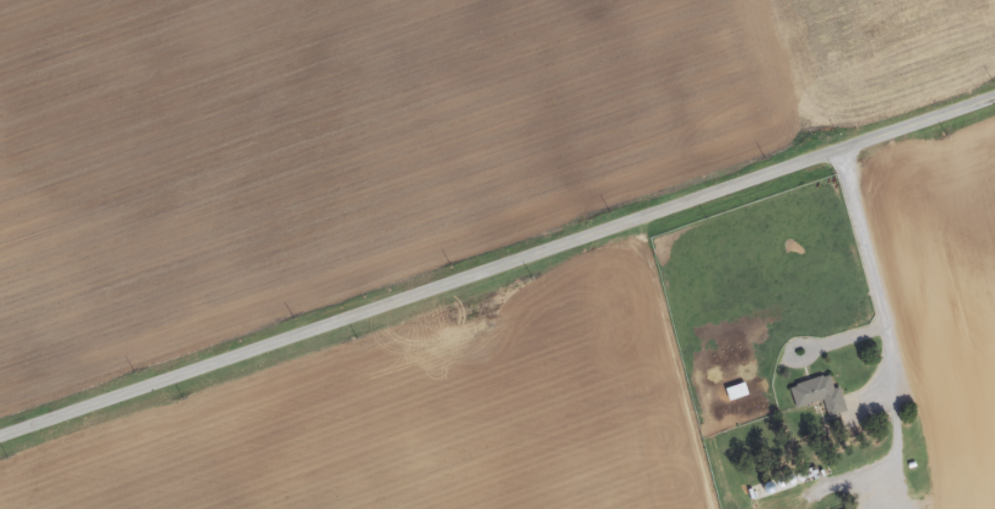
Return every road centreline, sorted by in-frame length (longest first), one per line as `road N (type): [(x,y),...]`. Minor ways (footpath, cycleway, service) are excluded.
road 1 (secondary): [(0,435),(994,96)]
road 2 (residential): [(867,139),(922,328),(841,497)]

